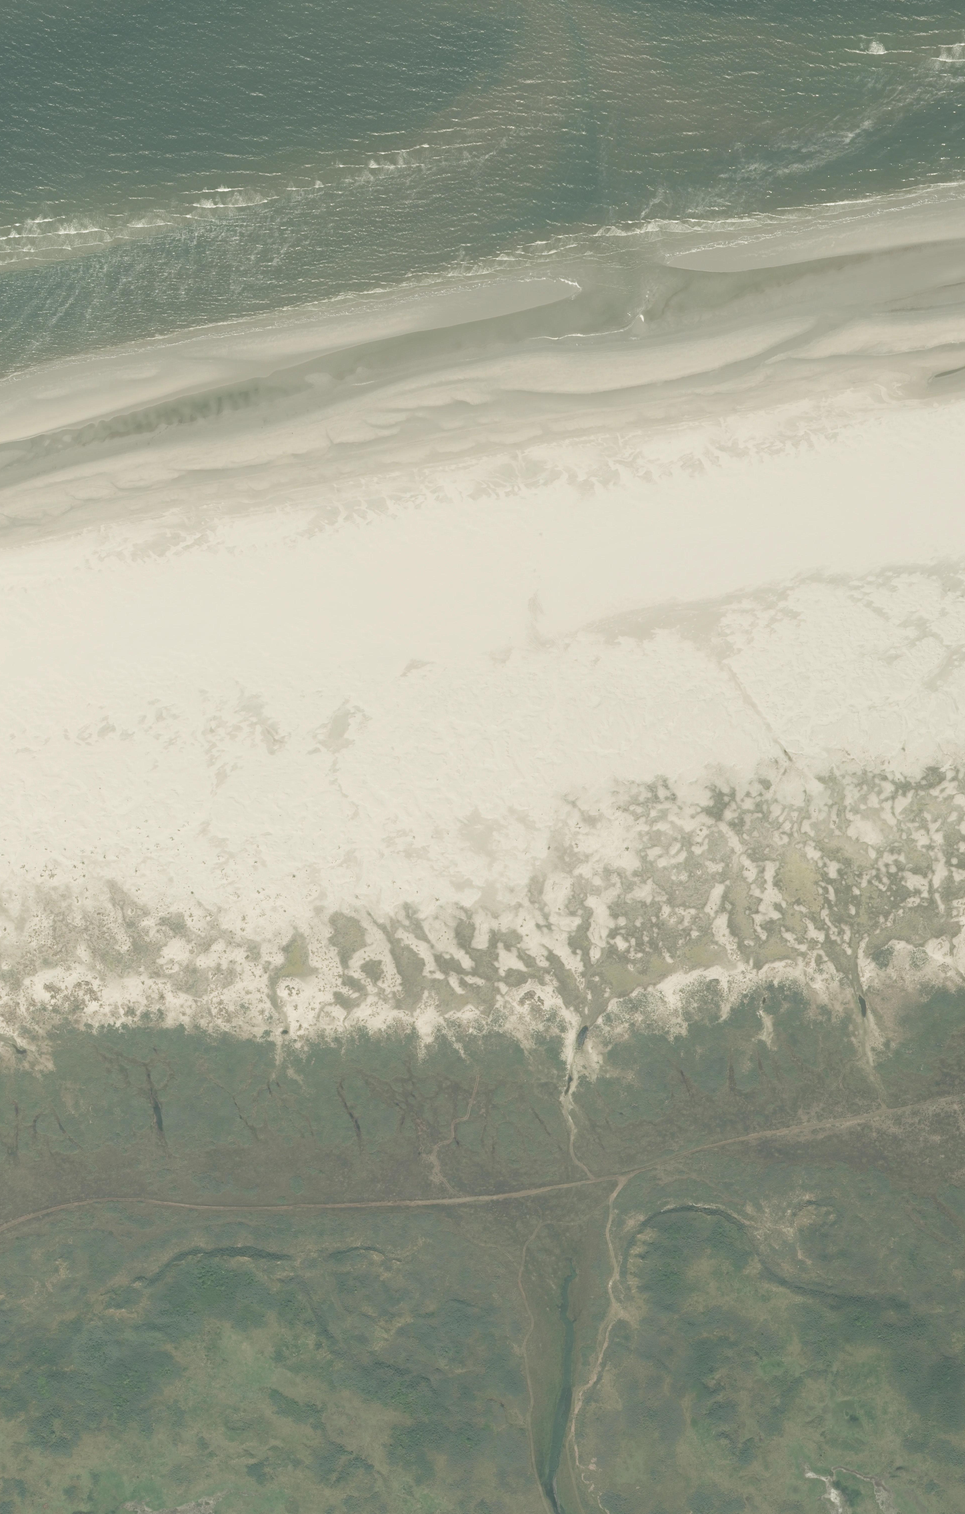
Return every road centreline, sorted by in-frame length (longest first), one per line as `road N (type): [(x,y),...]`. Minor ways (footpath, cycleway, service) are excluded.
road 1 (track): [(0,1230),(68,1202),(352,1205),(508,1195),(964,1095)]

